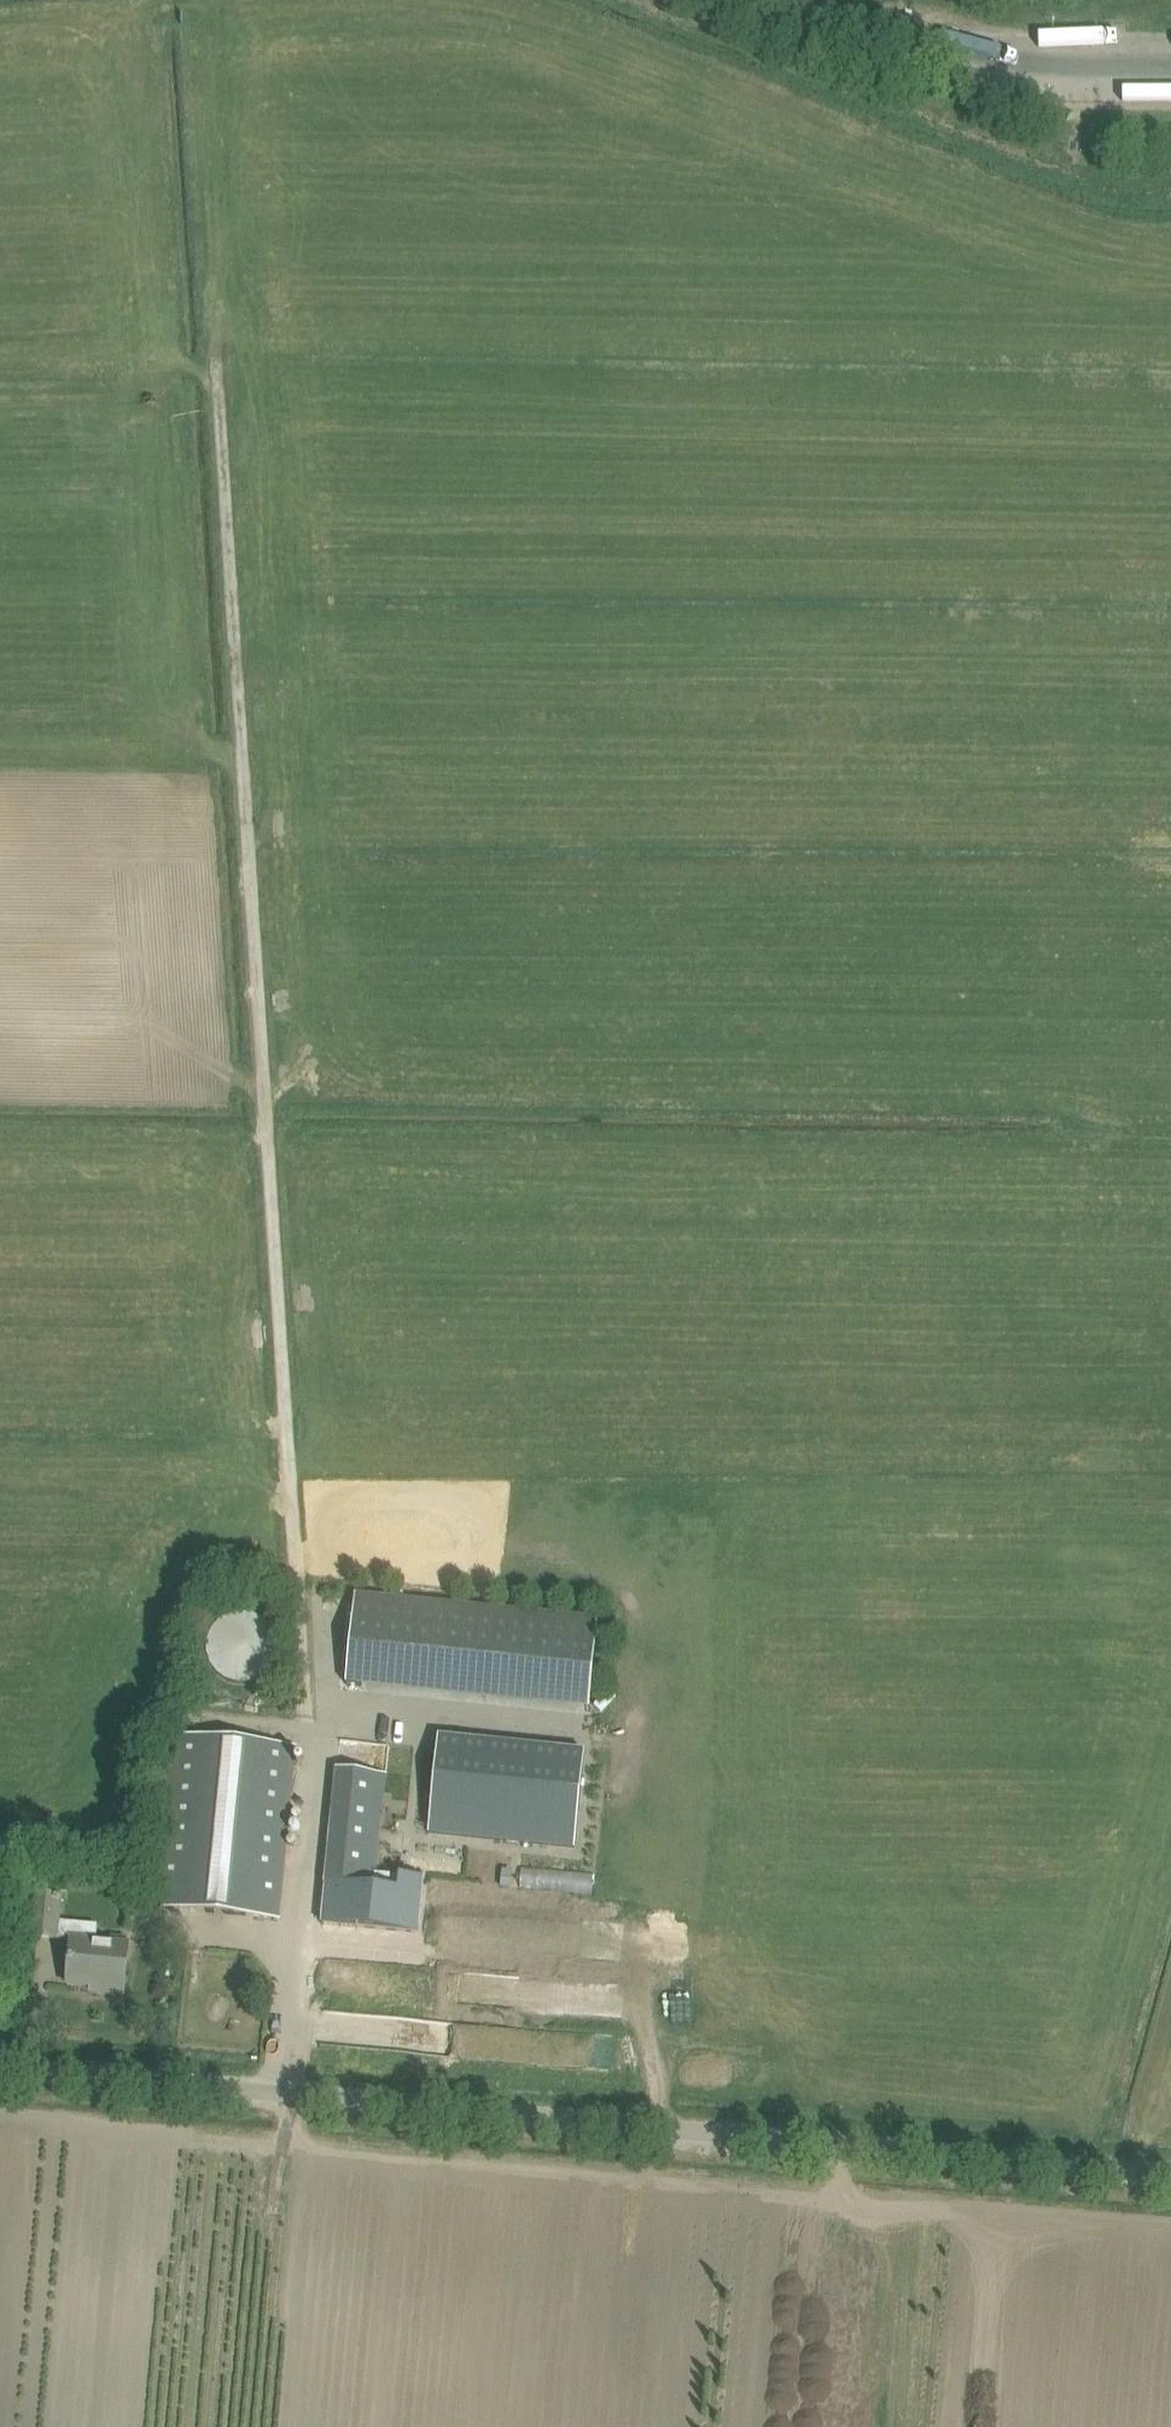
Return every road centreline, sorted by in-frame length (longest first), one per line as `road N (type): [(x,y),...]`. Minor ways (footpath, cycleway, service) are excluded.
road 1 (track): [(298,1948),(310,1760),(219,371)]
road 2 (unclassified): [(0,2068),(1170,2175)]

